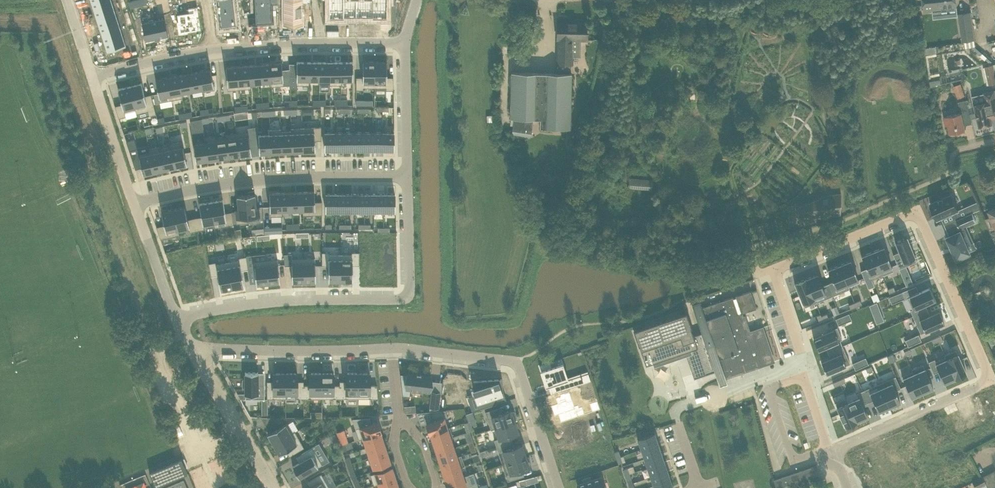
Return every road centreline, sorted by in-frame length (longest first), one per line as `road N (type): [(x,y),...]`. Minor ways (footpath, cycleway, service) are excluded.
road 1 (residential): [(798,365),(775,275),(906,217),(924,228),(980,382),(827,450)]
road 2 (residential): [(178,323),(255,303),(402,297),(410,285),(407,175)]
road 3 (residential): [(135,202),(247,180),(407,175)]
road 4 (residential): [(559,487),(515,362),(392,347)]
road 5 (residential): [(546,0),(508,198)]
road 6 (residential): [(392,347),(193,348)]
road 7 (residential): [(214,50),(404,43)]
road 8 (unclassified): [(215,487),(162,362),(169,345),(188,338)]
road 9 (residential): [(271,486),(193,348)]
road 10 (residential): [(135,202),(91,75)]
road 11 (residential): [(407,175),(404,43)]
road 12 (residential): [(178,323),(135,202)]
road 13 (residential): [(91,75),(214,50)]

